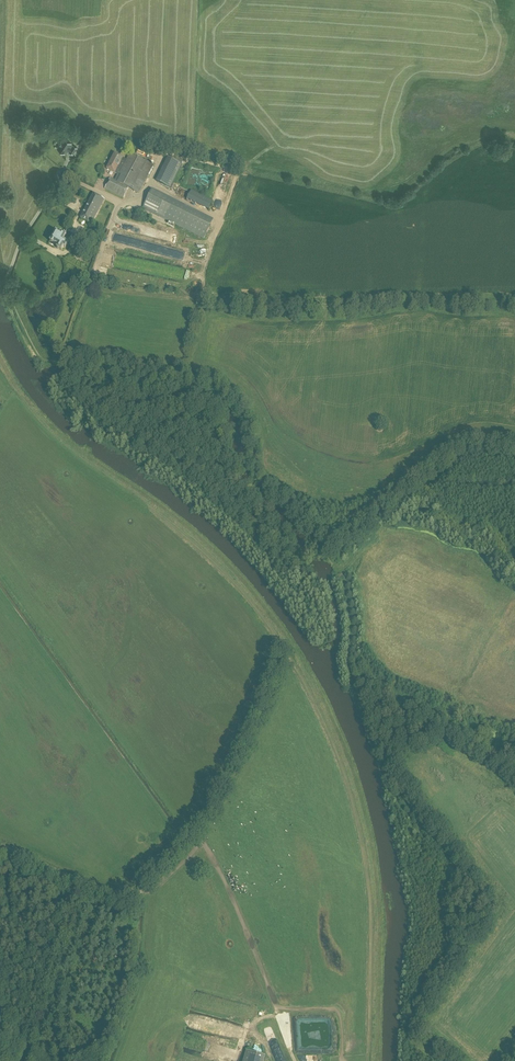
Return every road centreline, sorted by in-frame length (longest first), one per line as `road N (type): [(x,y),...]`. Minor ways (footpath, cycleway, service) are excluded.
road 1 (track): [(0,369),(63,446),(223,568),(310,681),(366,833),(374,904),(372,1060)]
road 2 (track): [(139,892),(190,839),(236,770),(288,646)]
road 3 (track): [(0,856),(79,896),(31,1060)]

